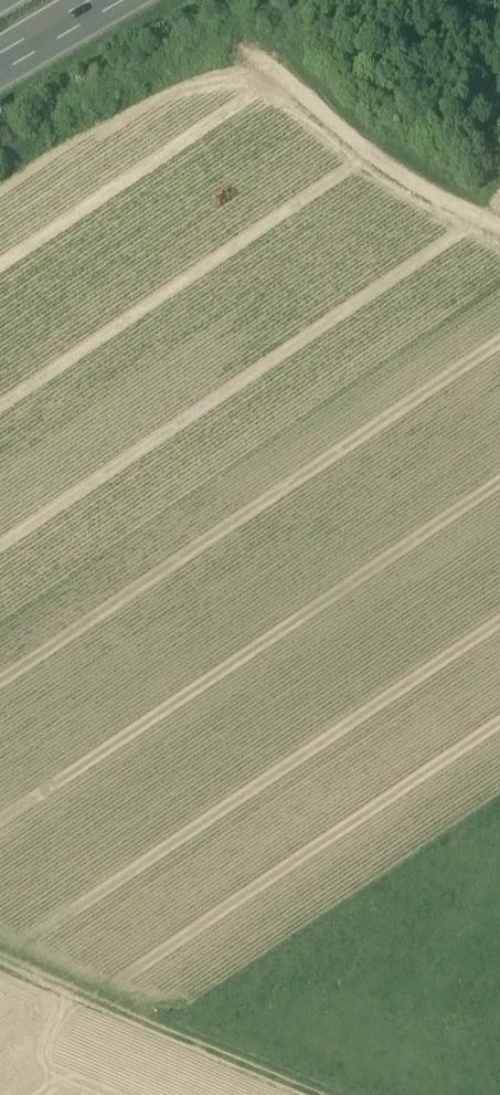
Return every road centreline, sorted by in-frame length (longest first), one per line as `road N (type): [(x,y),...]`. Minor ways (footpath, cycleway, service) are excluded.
road 1 (track): [(323,1094),(0,959)]
road 2 (track): [(499,222),(387,162),(251,53)]

